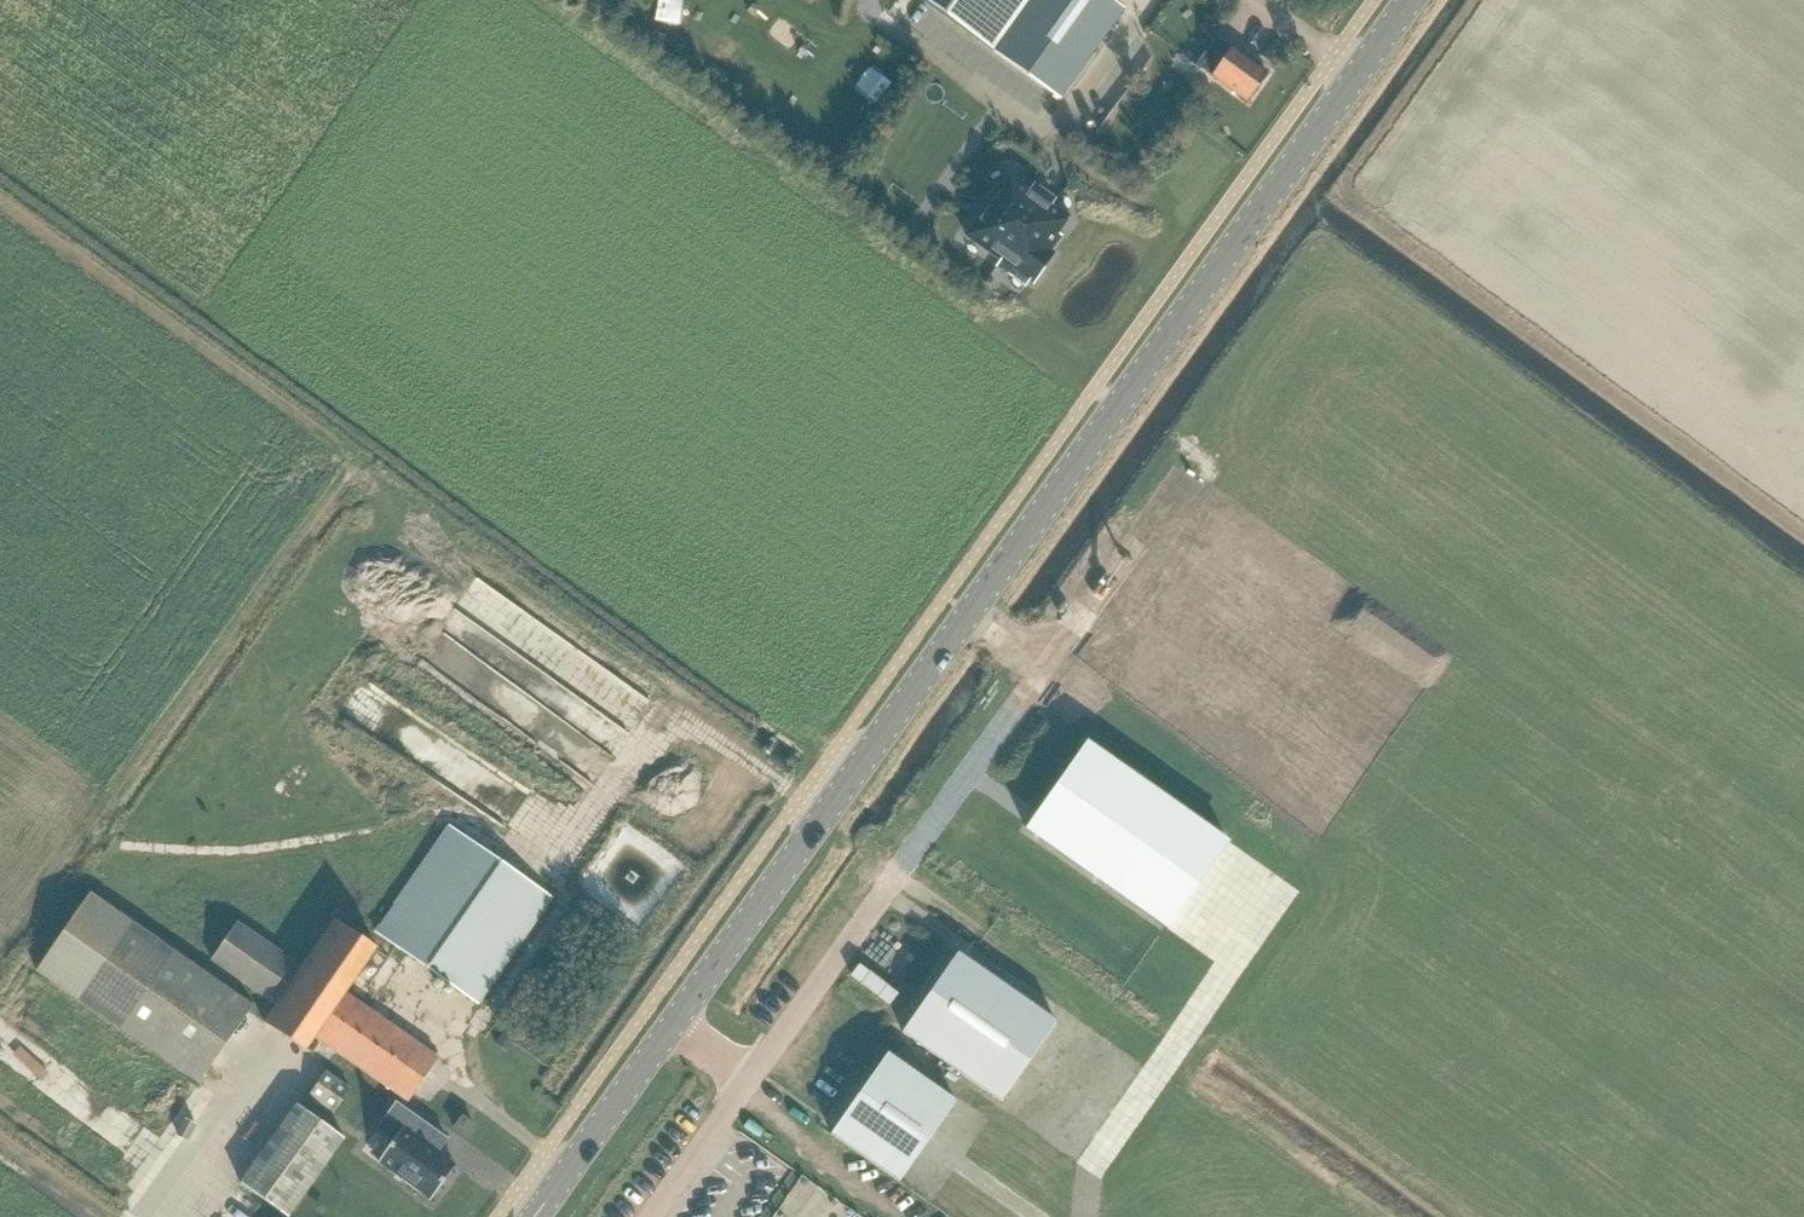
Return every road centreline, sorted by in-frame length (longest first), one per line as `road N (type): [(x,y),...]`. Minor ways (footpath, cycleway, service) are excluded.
road 1 (tertiary): [(548,1216),(821,821),(1414,0)]
road 2 (track): [(0,951),(89,830)]

